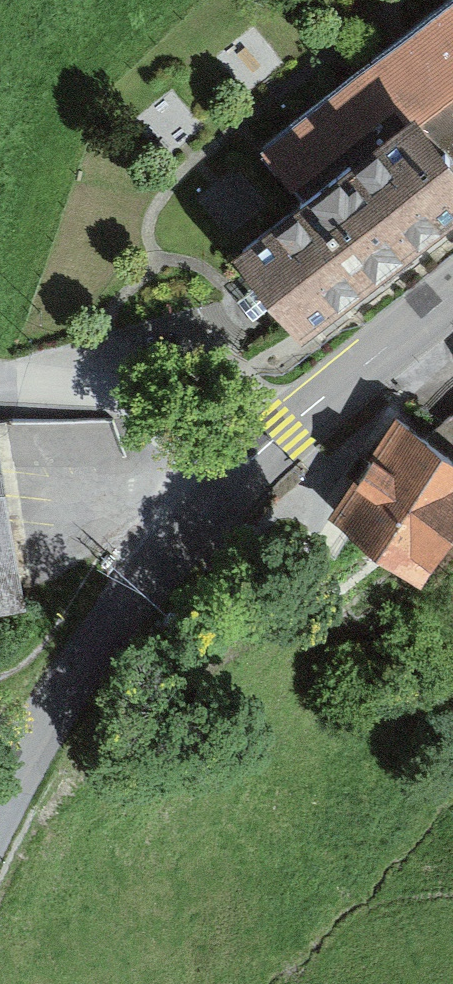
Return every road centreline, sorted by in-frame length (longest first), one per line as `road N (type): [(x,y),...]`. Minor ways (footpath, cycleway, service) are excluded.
road 1 (tertiary): [(0,805),(78,666),(224,491)]
road 2 (tertiary): [(224,491),(452,299)]
road 3 (track): [(0,658),(92,536),(224,491)]
road 4 (unclassified): [(0,387),(66,386),(130,401),(224,491)]

